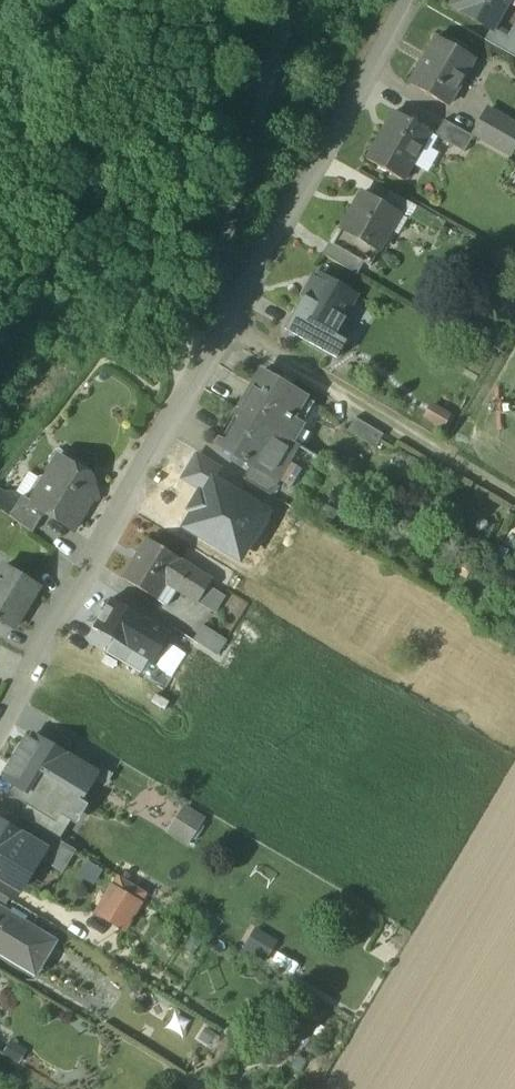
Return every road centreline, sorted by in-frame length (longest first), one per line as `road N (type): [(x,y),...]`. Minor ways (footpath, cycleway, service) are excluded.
road 1 (residential): [(410,0),(0,718)]
road 2 (track): [(514,495),(207,308),(287,0)]

